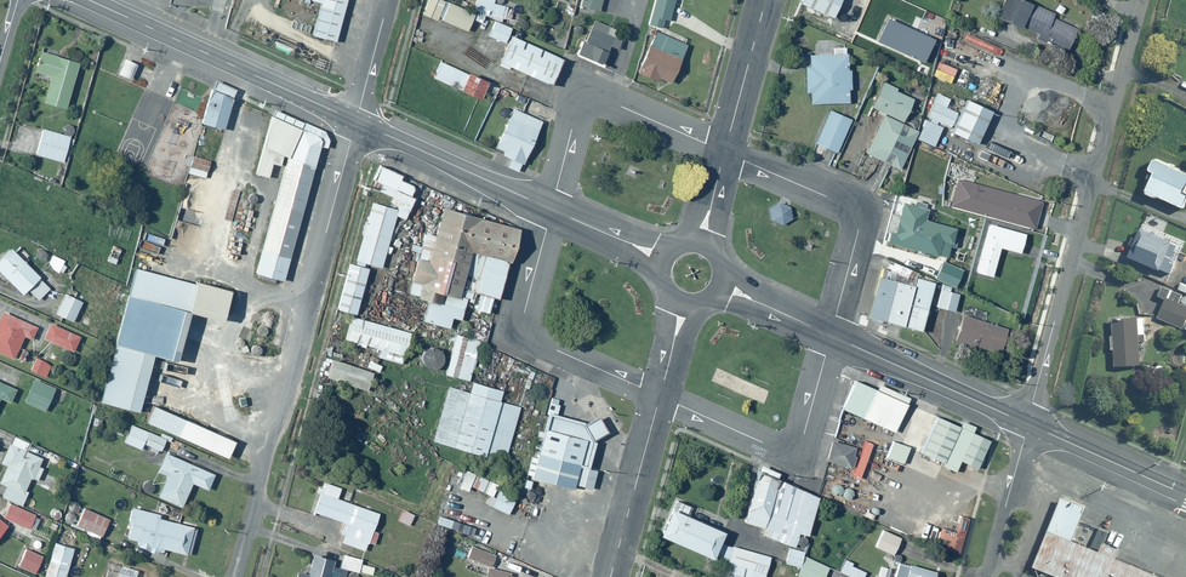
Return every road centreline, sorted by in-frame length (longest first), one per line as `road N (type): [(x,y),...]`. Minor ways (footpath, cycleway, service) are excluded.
road 1 (residential): [(236,576),(357,122)]
road 2 (residential): [(1029,425),(1142,0)]
road 3 (tertiary): [(89,0),(357,122)]
road 4 (unclassified): [(553,210),(524,315),(528,334),(661,397)]
road 5 (unclassified): [(833,336),(858,215),(726,153)]
road 6 (unclassified): [(661,397),(781,451),(795,449),(806,435),(833,336)]
road 7 (unclassified): [(726,153),(607,100),(589,101),(577,113),(553,210)]
road 8 (tertiary): [(833,336),(1029,425)]
road 9 (tertiary): [(357,122),(553,210)]
road 10 (residential): [(661,397),(612,576)]
road 11 (tertiary): [(1029,425),(1185,496)]
road 12 (residential): [(726,153),(767,0)]
road 13 (residential): [(986,576),(1029,425)]
road 14 (residential): [(357,122),(391,0)]
road 15 (tertiary): [(553,210),(664,258)]
road 16 (tertiary): [(723,286),(833,336)]

